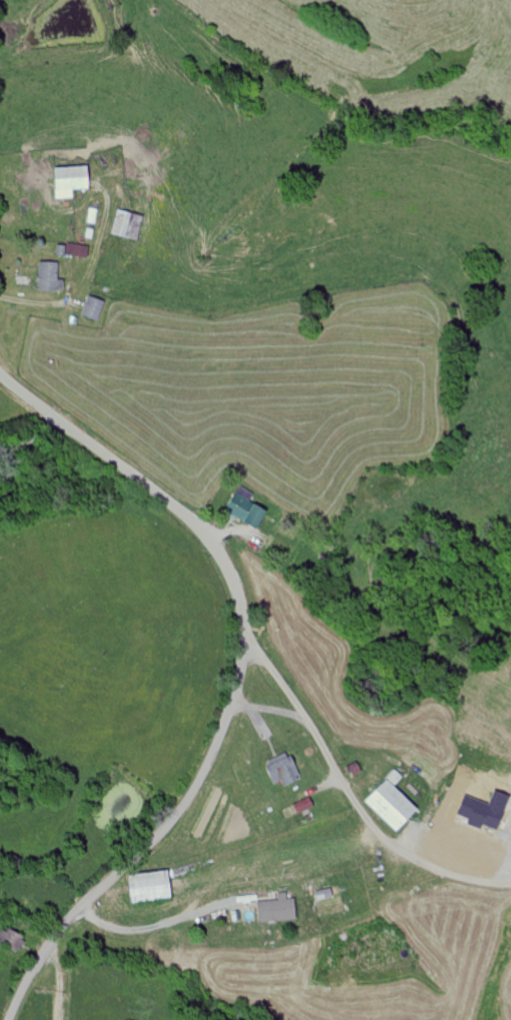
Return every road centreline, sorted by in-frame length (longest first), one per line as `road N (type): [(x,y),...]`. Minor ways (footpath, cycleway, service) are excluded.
road 1 (residential): [(9,1019),(61,930),(157,839),(196,789),(239,682),(243,626),(229,571),(208,538),(0,374)]
road 2 (residential): [(510,883),(463,877),(393,844),(360,809),(303,710),(243,635)]

